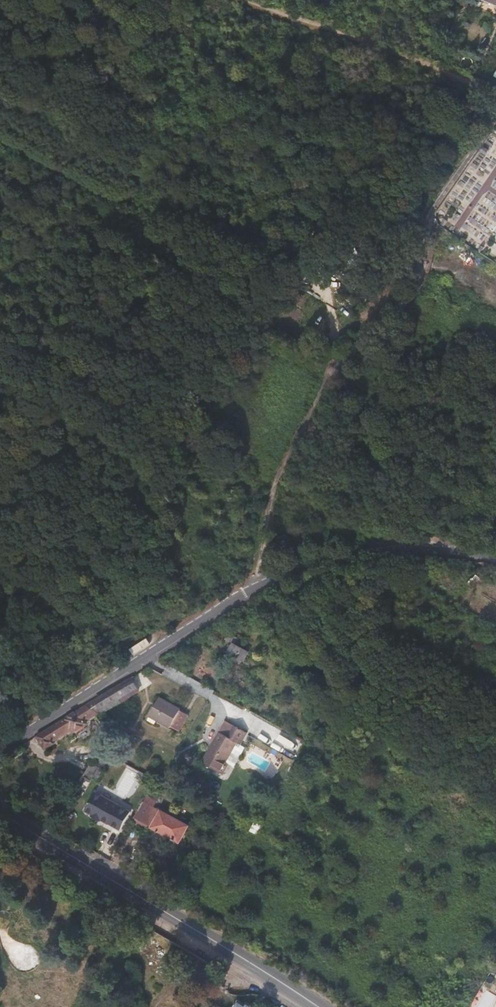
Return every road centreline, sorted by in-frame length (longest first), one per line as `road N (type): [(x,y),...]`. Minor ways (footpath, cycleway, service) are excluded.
road 1 (residential): [(495,558),(430,548),(294,571),(0,750)]
road 2 (tertiary): [(319,1006),(0,816)]

